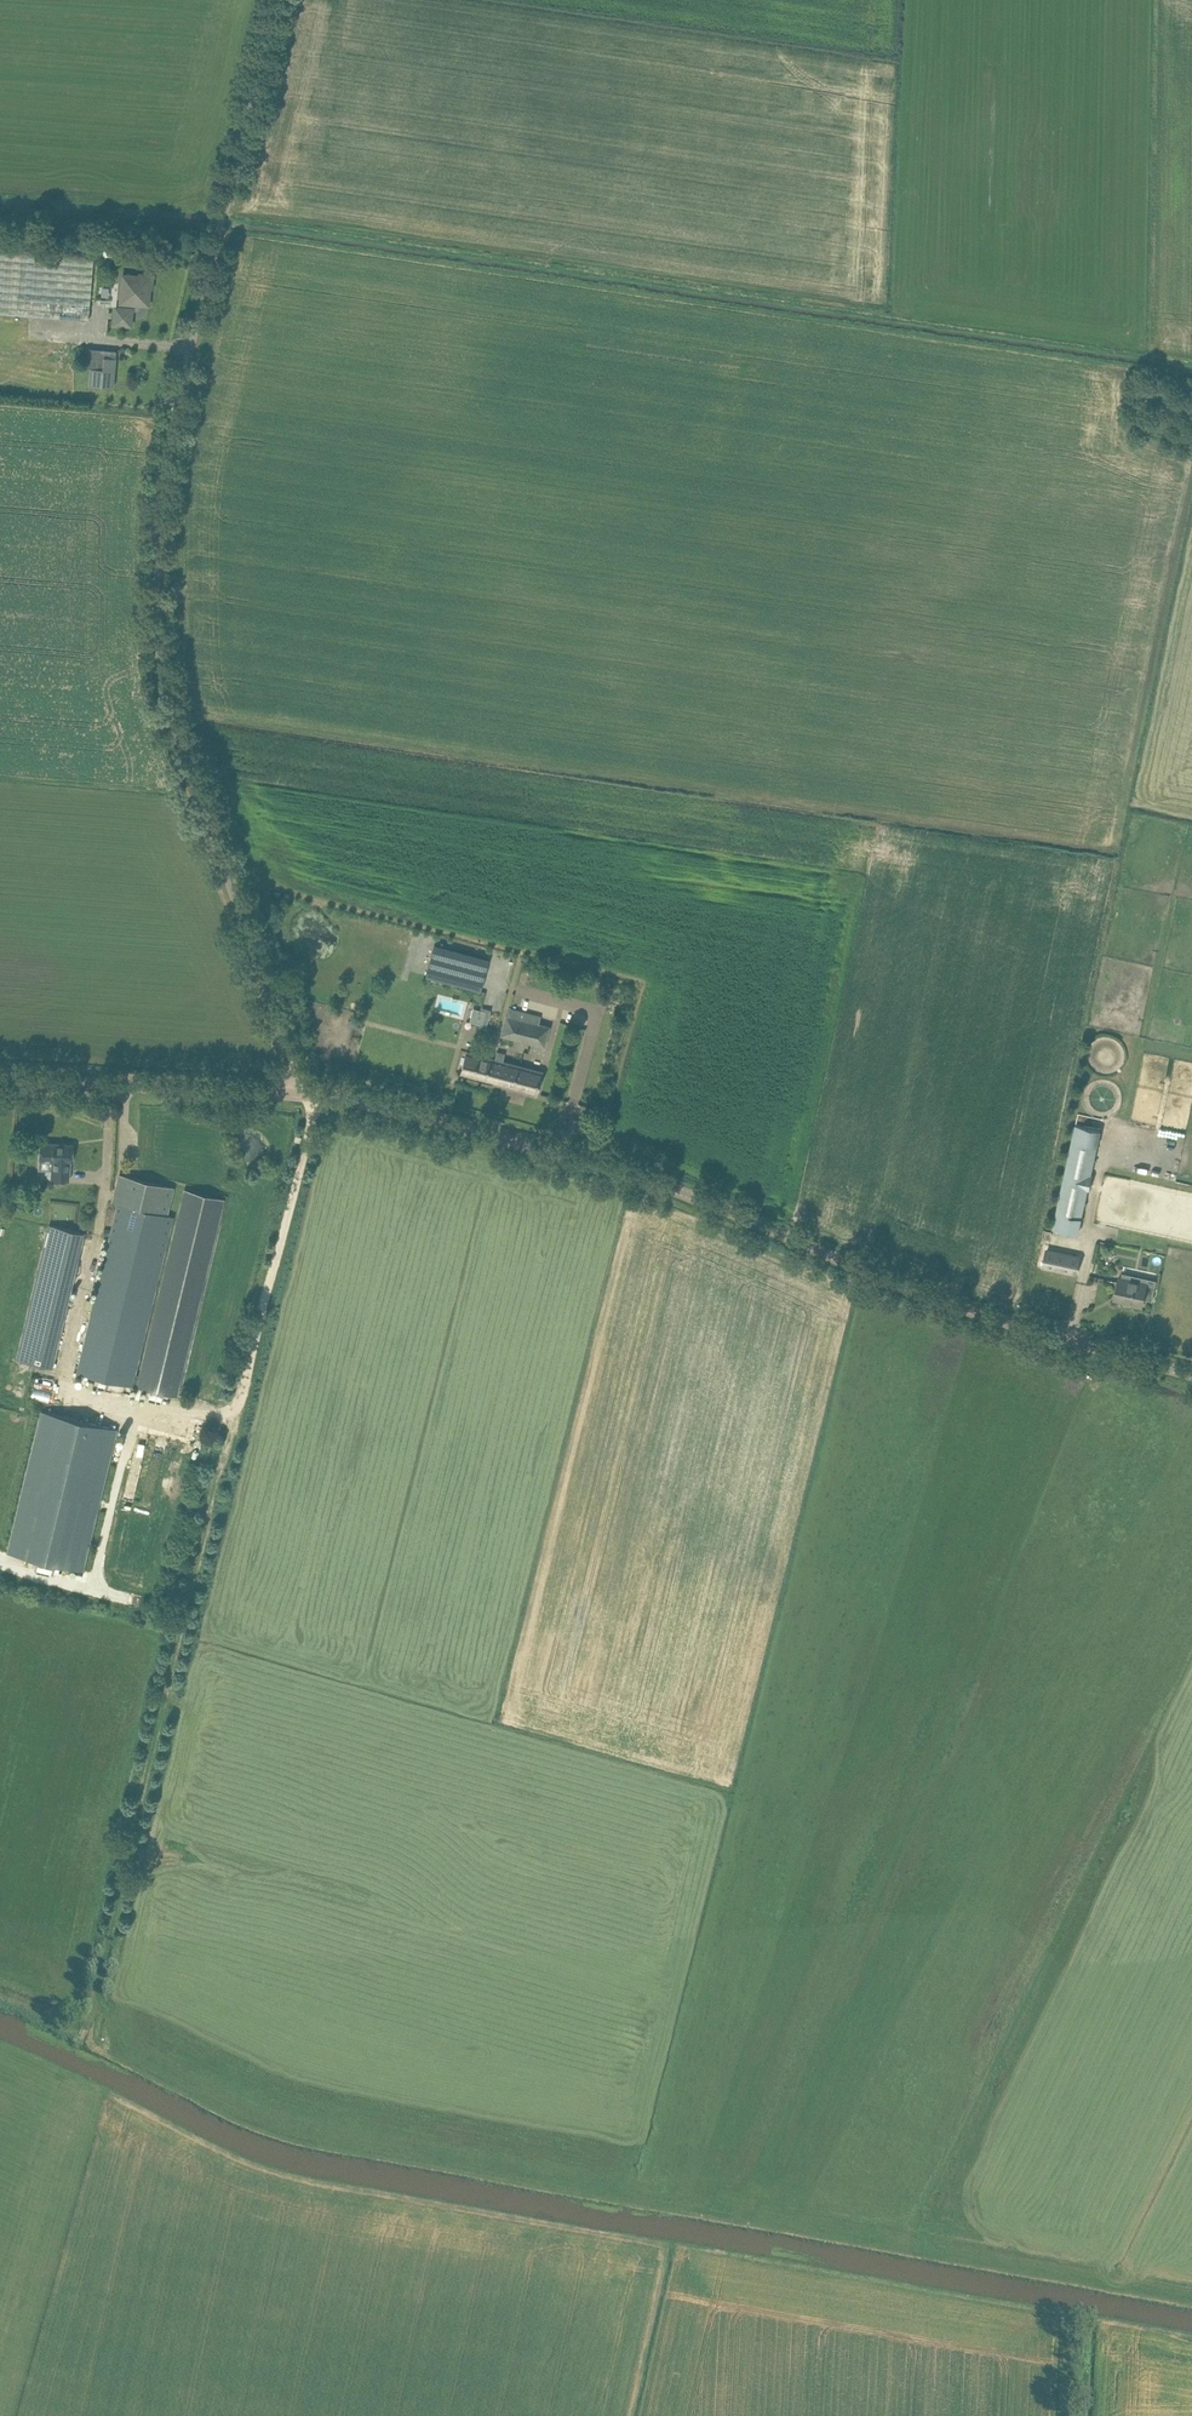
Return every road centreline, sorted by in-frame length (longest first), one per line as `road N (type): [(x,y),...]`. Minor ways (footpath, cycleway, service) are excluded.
road 1 (unclassified): [(297,1094),(167,678),(161,622),(174,436),(278,0)]
road 2 (tertiary): [(297,1094),(369,1104),(651,1181),(934,1298),(1191,1374)]
road 3 (tertiary): [(0,1077),(297,1094)]

